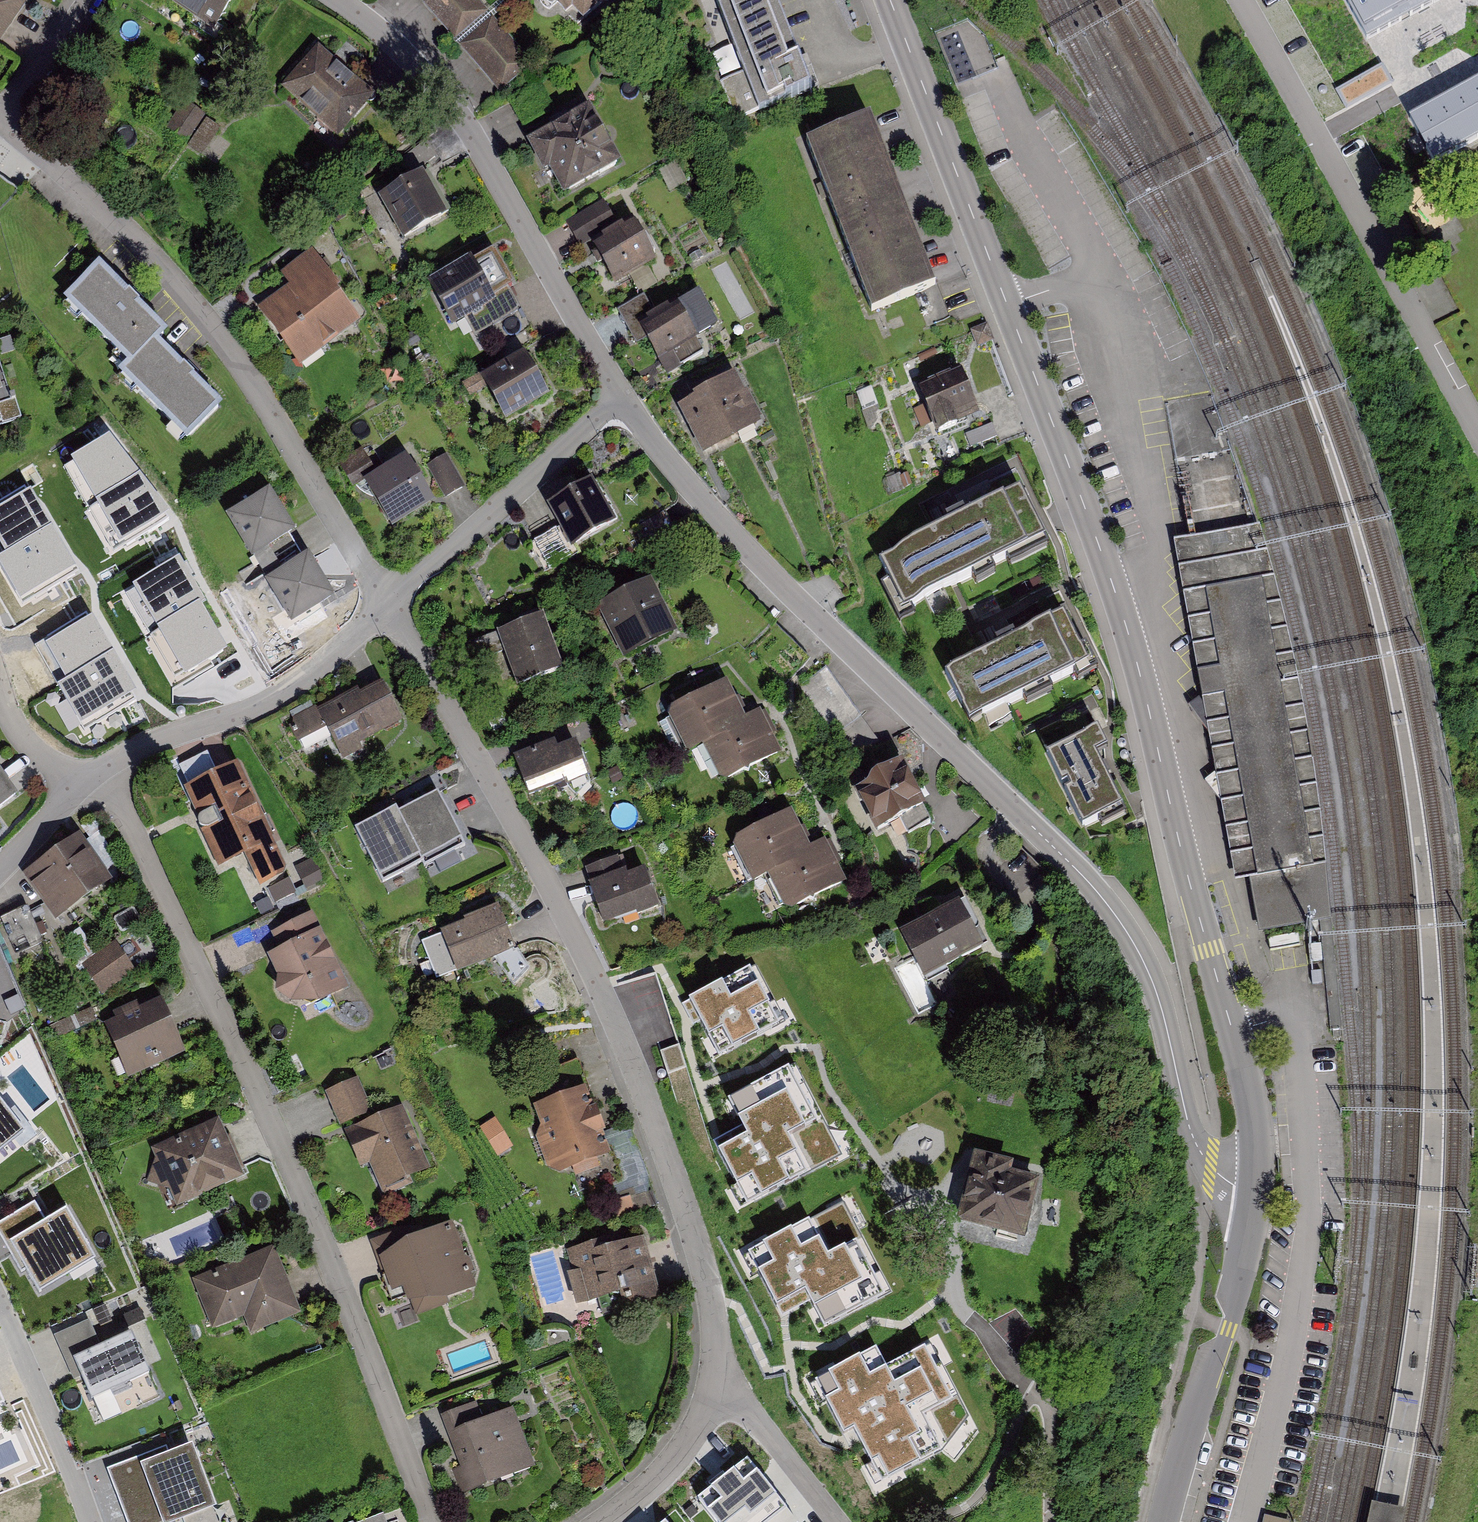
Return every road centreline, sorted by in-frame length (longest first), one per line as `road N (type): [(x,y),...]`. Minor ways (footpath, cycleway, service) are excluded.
road 1 (tertiary): [(890,0),(1106,560),(1248,1088),(1256,1187)]
road 2 (residential): [(622,397),(751,554),(1119,919),(1159,999),(1196,1144),(1221,1176),(1256,1187)]
road 3 (residential): [(388,605),(538,867),(633,1064),(705,1277),(713,1320),(709,1388)]
road 4 (residential): [(430,1521),(294,1171),(102,769)]
road 5 (residential): [(0,120),(115,217),(215,328),(388,605)]
road 6 (residential): [(333,0),(413,59),(464,122),(622,397)]
road 7 (residential): [(1242,0),(1477,432)]
road 8 (tertiary): [(1256,1187),(1229,1329),(1164,1521)]
road 9 (residential): [(102,769),(137,748),(270,700),(388,605)]
road 10 (residential): [(388,605),(622,397)]
road 11 (residential): [(0,1308),(89,1521)]
road 12 (residential): [(709,1388),(744,1404),(836,1521)]
road 13 (residential): [(709,1388),(672,1457),(596,1521)]
road 14 (residential): [(85,0),(0,120)]
road 15 (residential): [(0,689),(17,732),(77,787)]

